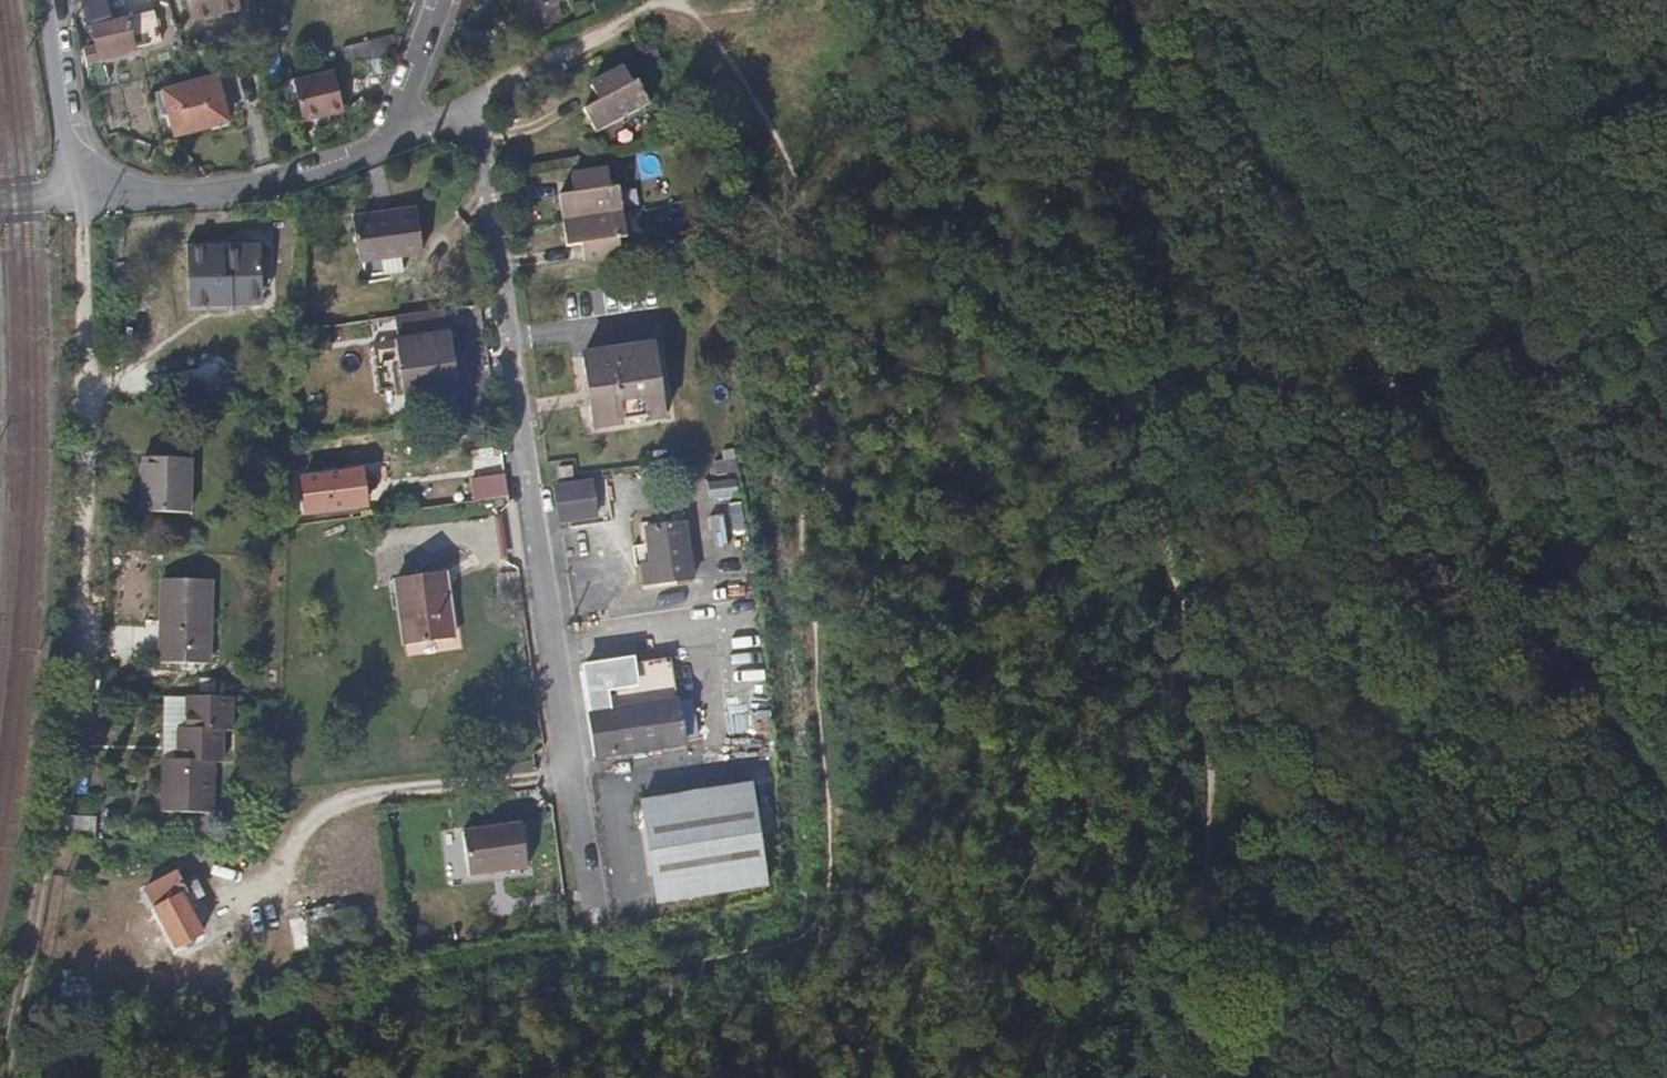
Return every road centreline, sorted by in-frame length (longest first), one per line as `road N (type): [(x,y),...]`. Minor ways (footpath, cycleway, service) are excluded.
road 1 (track): [(1007,0),(1171,545),(1211,869),(1201,980),(1157,1077)]
road 2 (track): [(0,202),(98,177),(82,219),(83,632),(1,1077)]
road 3 (track): [(1153,0),(1666,827)]
road 4 (residential): [(587,888),(464,107)]
road 5 (residential): [(52,0),(74,139),(111,186),(161,197),(206,195),(398,137)]
road 6 (track): [(669,0),(646,4),(464,107)]
road 7 (residential): [(438,0),(398,137)]

